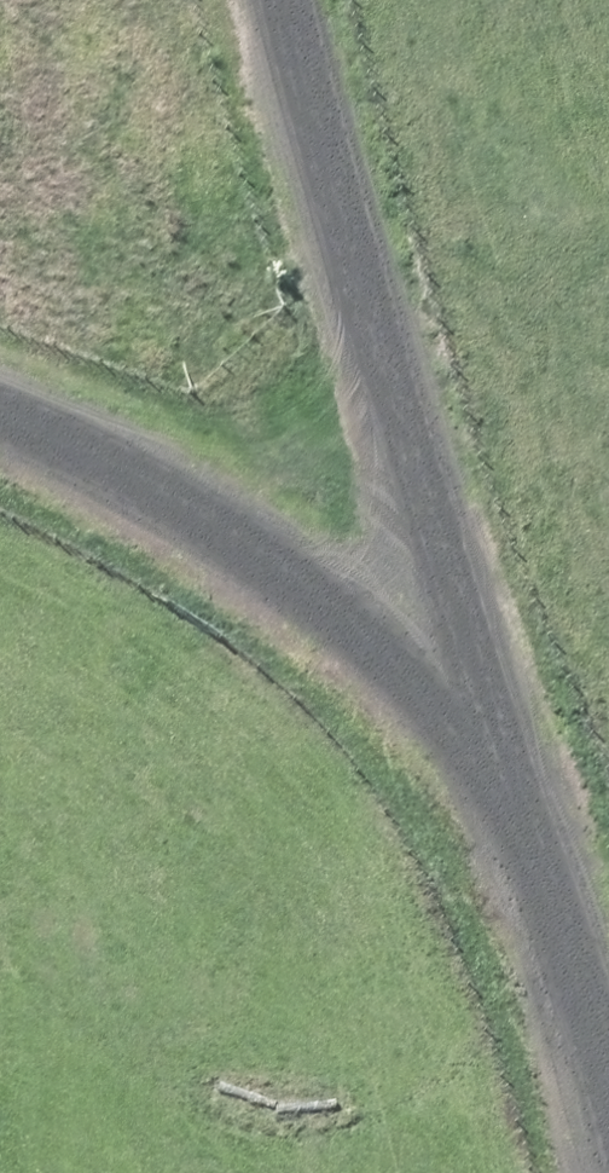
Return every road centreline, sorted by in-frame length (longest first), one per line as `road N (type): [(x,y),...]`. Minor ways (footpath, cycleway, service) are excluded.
road 1 (track): [(255,0),(296,201),(608,1130)]
road 2 (track): [(22,469),(486,765)]

